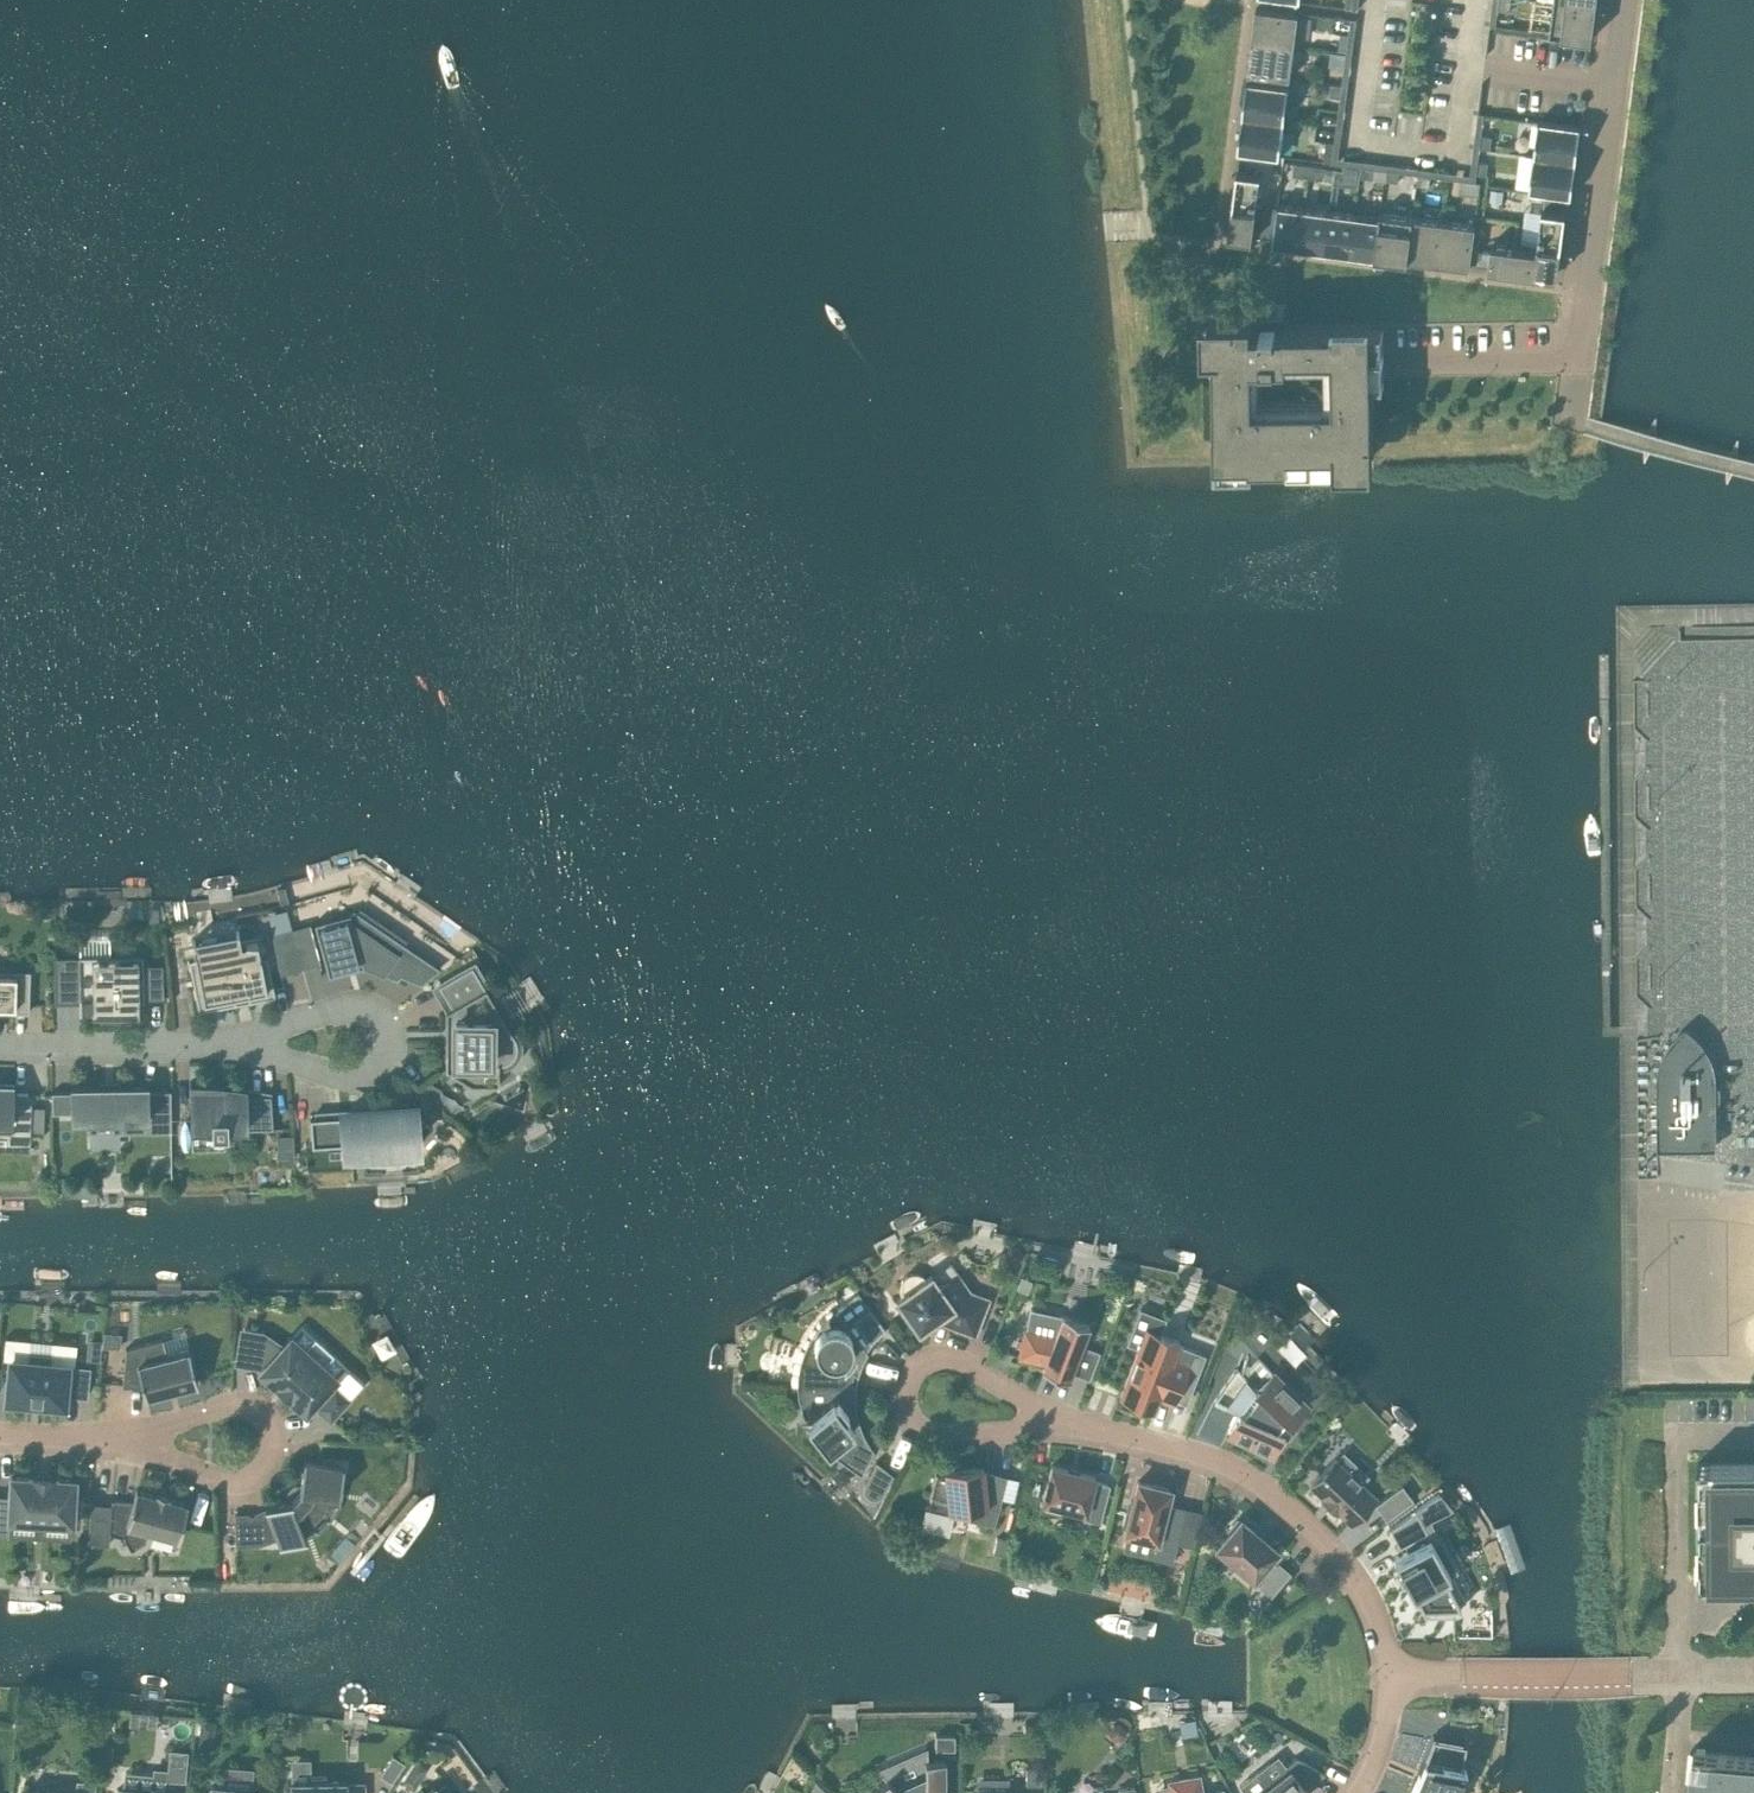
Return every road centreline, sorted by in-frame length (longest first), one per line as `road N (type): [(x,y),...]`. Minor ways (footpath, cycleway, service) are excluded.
road 1 (residential): [(1394,1679),(1372,1608),(1331,1545),(1283,1499),(1226,1465),(1074,1424)]
road 2 (residential): [(1394,1679),(1753,1675)]
road 3 (residential): [(1627,0),(1586,291)]
road 4 (residential): [(1074,1424),(958,1361),(932,1357),(913,1370),(909,1410),(921,1427),(943,1436)]
road 5 (residential): [(1396,367),(1574,363),(1586,291)]
road 6 (residential): [(237,1041),(362,1076),(382,1064),(391,1042),(385,1021),(368,1007),(347,1005)]
road 7 (residential): [(0,1043),(237,1041)]
road 8 (residential): [(148,1441),(228,1480),(250,1478),(267,1464),(273,1443),(266,1421),(247,1408),(224,1408)]
road 9 (residential): [(0,1435),(148,1441)]
road 10 (residential): [(943,1436),(1074,1424)]
road 11 (residential): [(1359,1792),(1387,1733),(1394,1679)]

